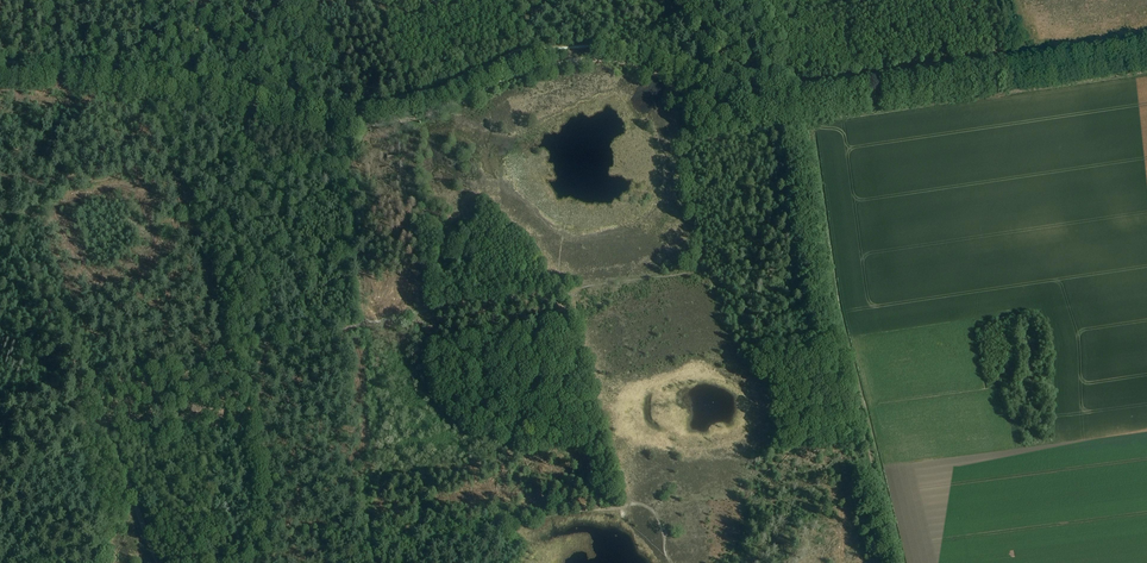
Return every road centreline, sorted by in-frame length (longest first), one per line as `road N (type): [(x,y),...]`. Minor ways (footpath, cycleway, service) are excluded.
road 1 (unclassified): [(1146,59),(787,112),(620,61),(569,60),(410,118),(360,126),(163,86),(0,75)]
road 2 (track): [(569,290),(699,274),(668,60)]
road 3 (track): [(0,216),(90,385),(239,352)]
road 4 (track): [(239,352),(569,290)]
road 5 (track): [(156,562),(90,385),(0,406)]
road 6 (track): [(751,0),(802,110),(821,237)]
road 7 (track): [(569,290),(627,505)]

